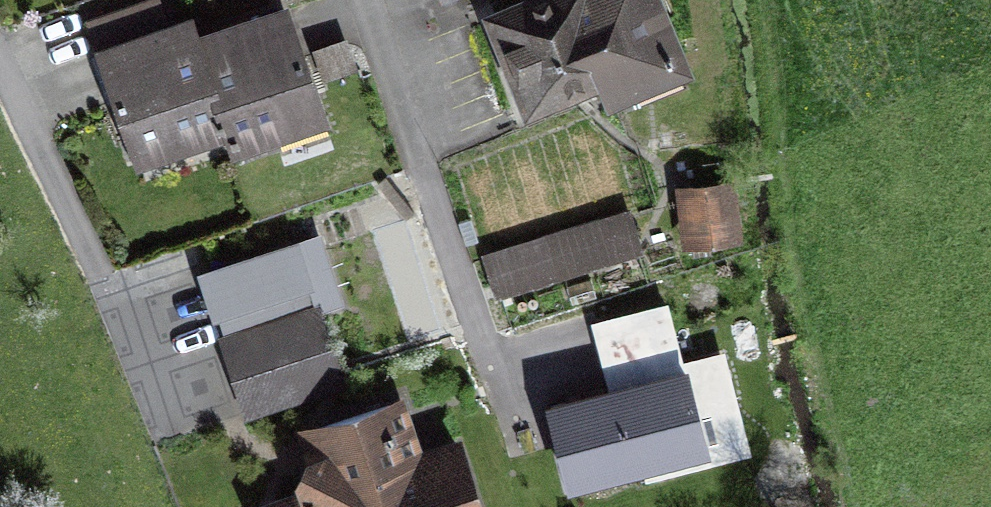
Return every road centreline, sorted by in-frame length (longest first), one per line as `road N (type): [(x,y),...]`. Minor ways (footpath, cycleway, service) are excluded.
road 1 (residential): [(0,57),(210,489)]
road 2 (residential): [(412,152),(362,0)]

